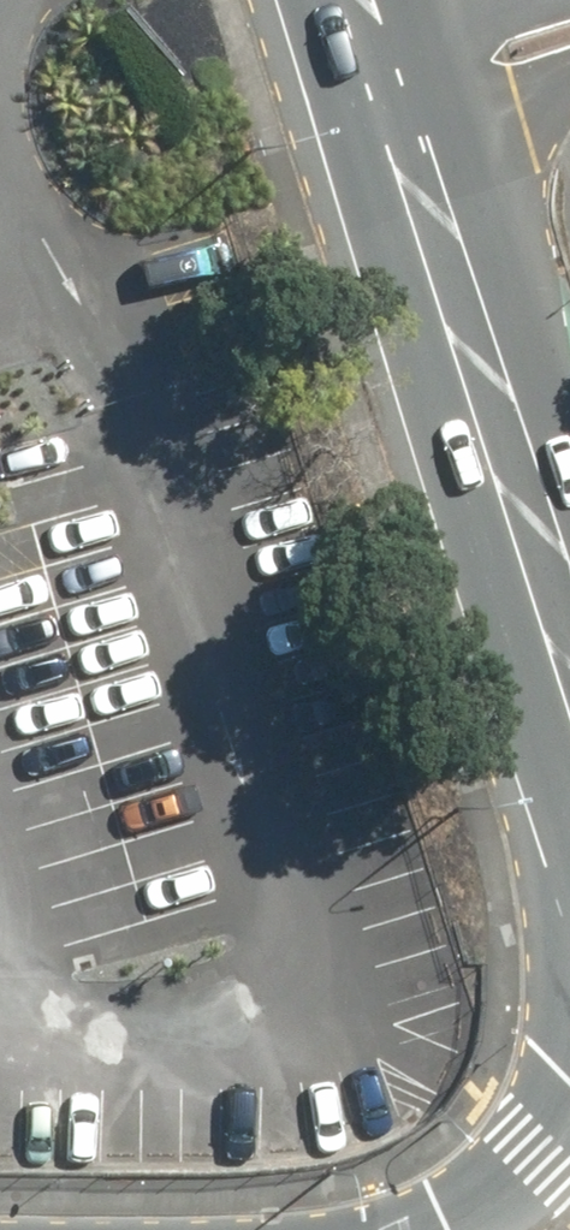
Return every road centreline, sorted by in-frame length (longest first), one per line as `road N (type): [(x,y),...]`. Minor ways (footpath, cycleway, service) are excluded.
road 1 (secondary): [(397,88),(569,658)]
road 2 (secondary): [(430,1229),(472,1219),(529,1149),(569,1047)]
road 3 (residential): [(569,32),(397,88)]

